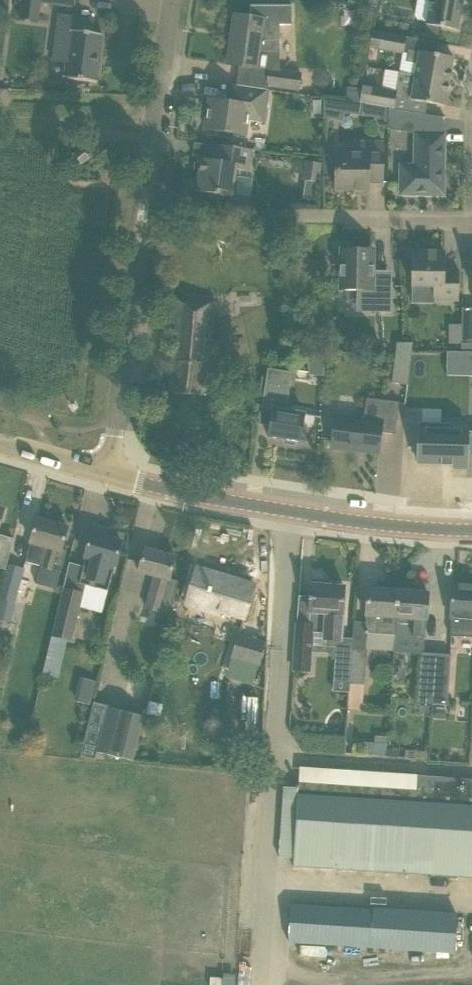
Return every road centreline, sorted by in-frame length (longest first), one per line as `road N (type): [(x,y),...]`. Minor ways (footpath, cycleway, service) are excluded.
road 1 (tertiary): [(471,531),(224,500),(104,473)]
road 2 (residential): [(104,473),(157,125)]
road 3 (residential): [(0,117),(157,125)]
road 4 (residential): [(157,125),(174,0)]
road 5 (residential): [(471,224),(346,220)]

